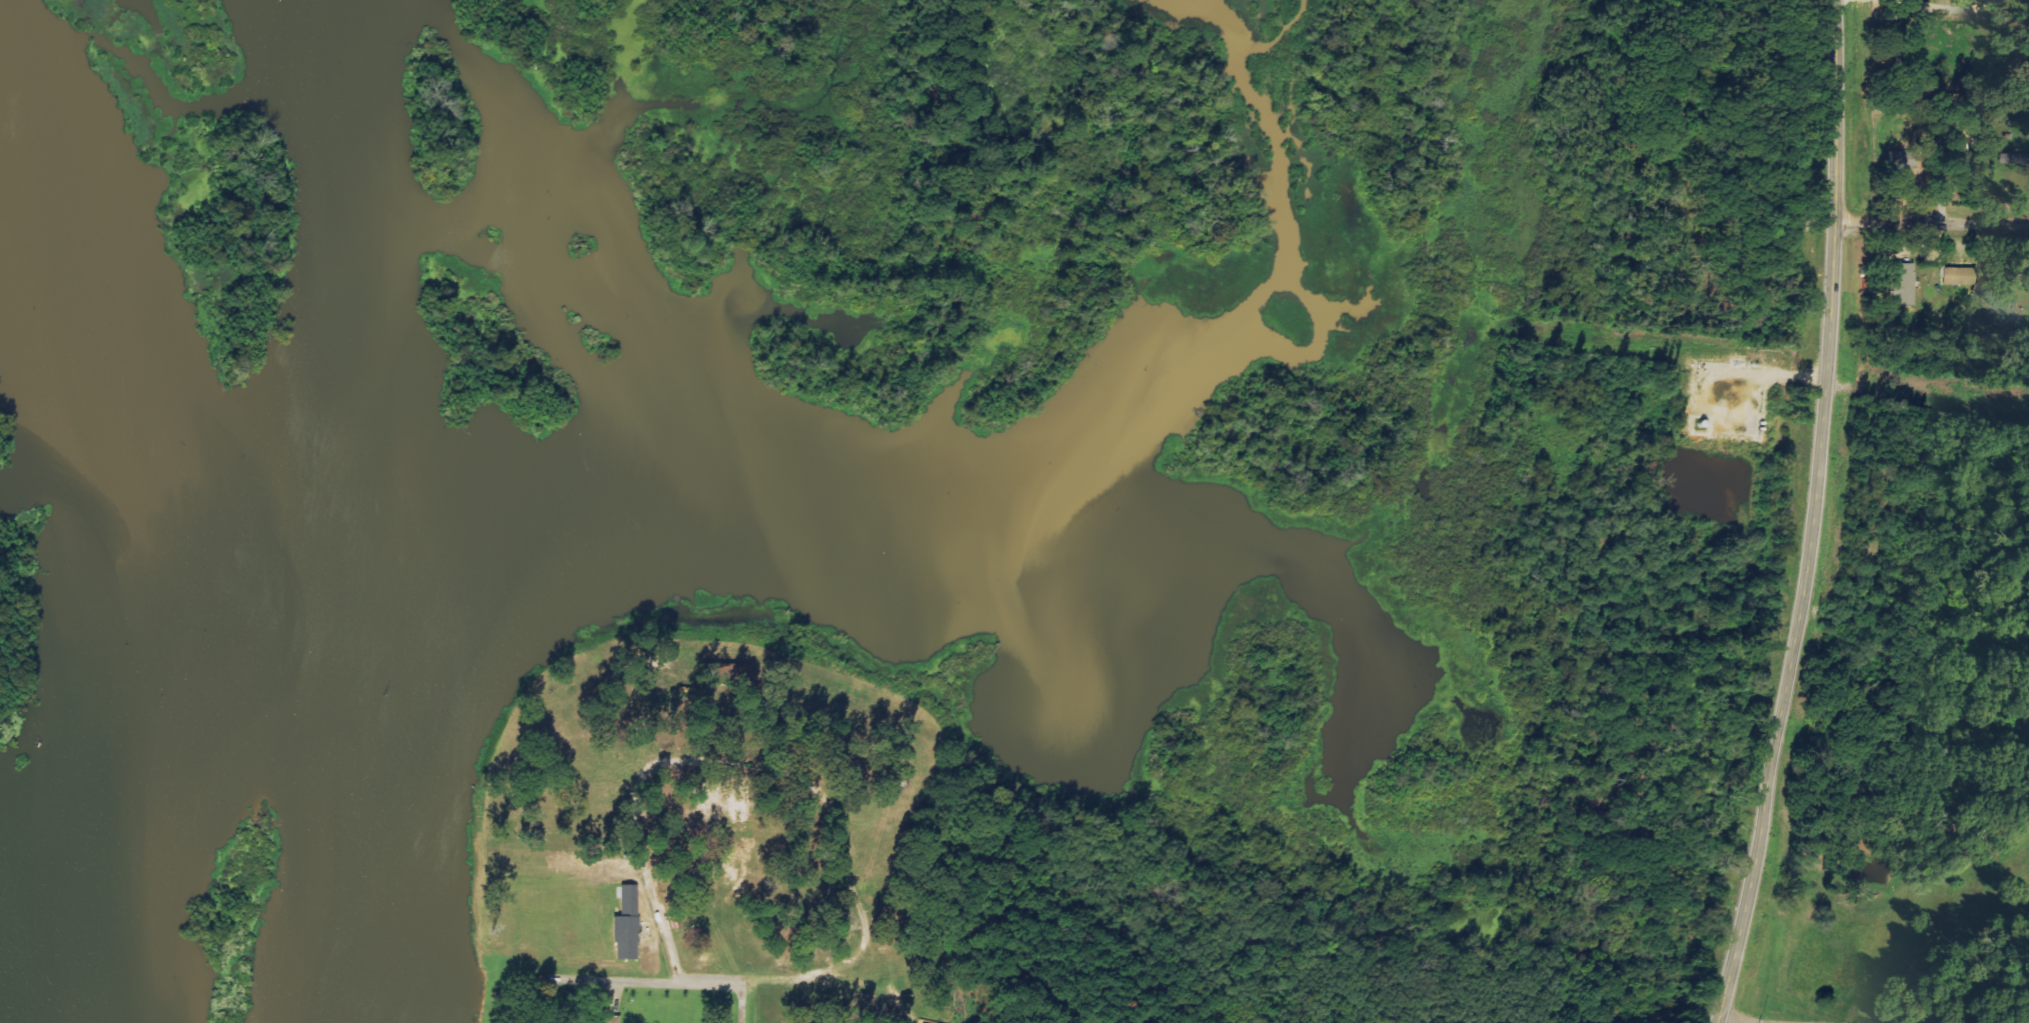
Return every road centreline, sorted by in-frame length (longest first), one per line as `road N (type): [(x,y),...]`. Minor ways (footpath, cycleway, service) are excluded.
road 1 (tertiary): [(1723,1022),(1823,526),(1839,222),(1837,0)]
road 2 (residential): [(1839,222),(2028,225)]

